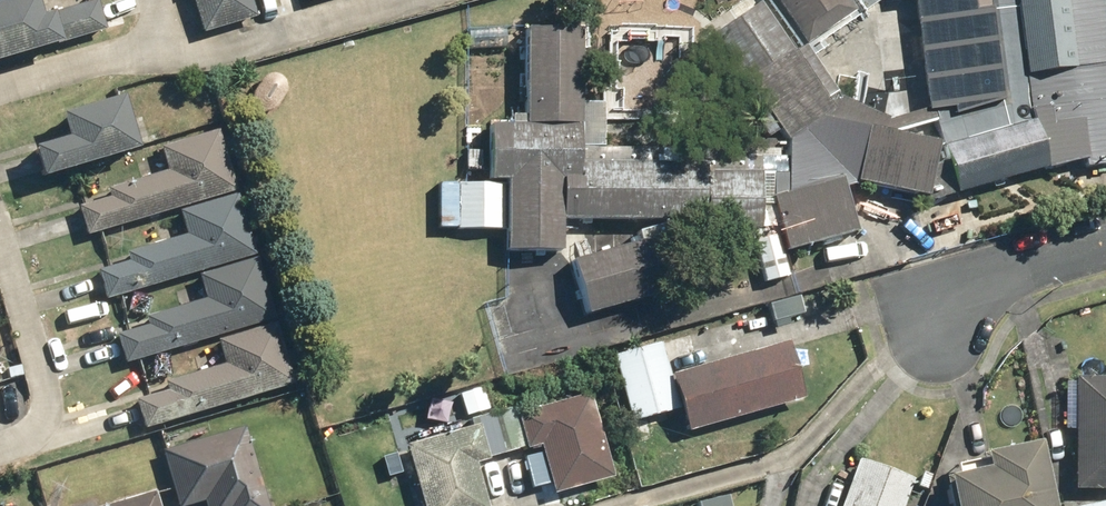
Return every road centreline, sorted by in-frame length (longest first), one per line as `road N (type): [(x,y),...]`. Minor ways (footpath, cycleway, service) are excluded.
road 1 (residential): [(0,450),(28,441),(47,418),(48,377),(0,236)]
road 2 (residential): [(0,86),(134,51),(156,32),(158,0)]
road 3 (residential): [(940,321),(1026,267),(1105,245)]

